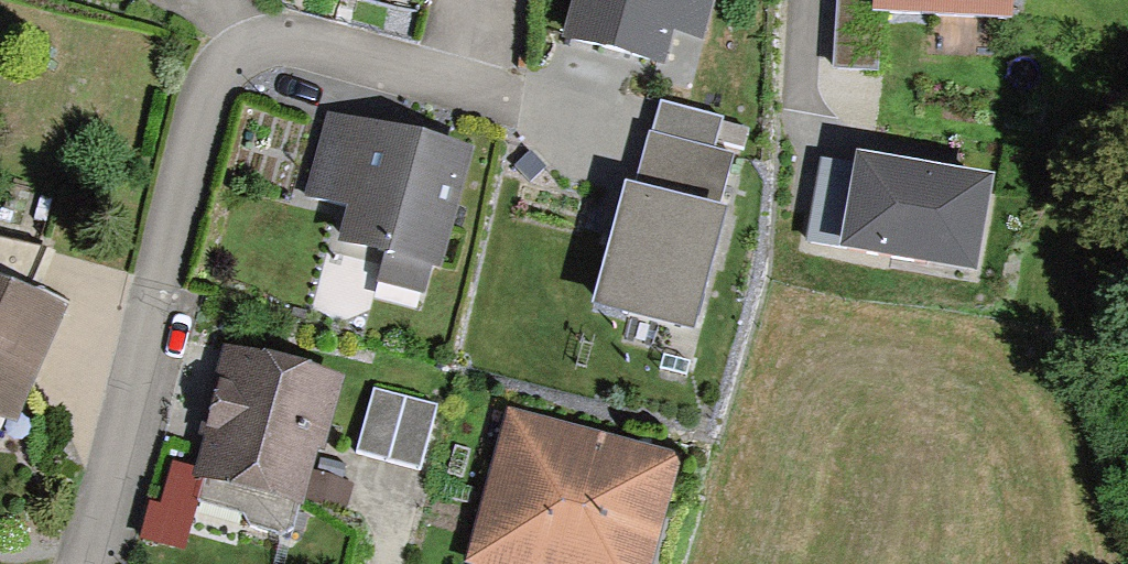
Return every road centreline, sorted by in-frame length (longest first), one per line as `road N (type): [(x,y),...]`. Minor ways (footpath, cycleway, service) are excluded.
road 1 (residential): [(522,100),(281,39),(226,62),(206,95),(89,563)]
road 2 (residential): [(809,0),(804,197)]

